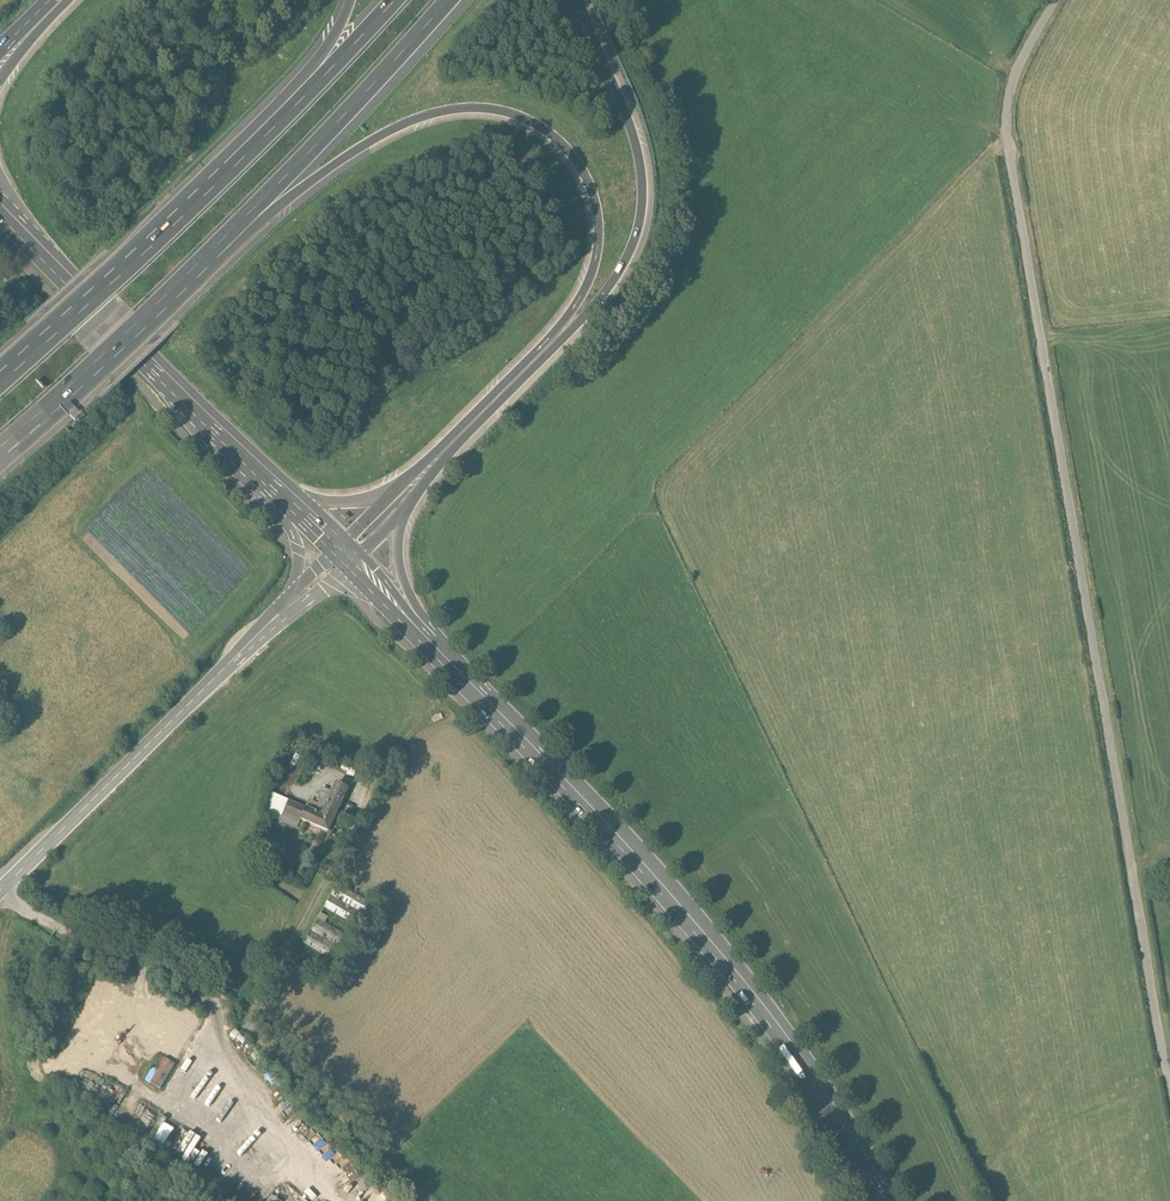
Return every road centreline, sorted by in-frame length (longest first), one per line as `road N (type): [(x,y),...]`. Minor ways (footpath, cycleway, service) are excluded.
road 1 (track): [(1169,1065),(1008,150),(1006,106),(1018,67),(1056,0)]
road 2 (motorway): [(192,277),(331,168),(408,124),(491,110),(555,139),(594,200),(598,239),(590,279),(542,347),(405,480)]
road 3 (primary): [(454,666),(737,975),(888,1200)]
road 4 (motorway): [(413,498),(601,298),(635,238),(642,193),(636,147),(579,0)]
road 5 (motorway): [(290,114),(0,385)]
road 6 (motorway): [(192,277),(448,0)]
road 7 (primary): [(5,216),(262,474)]
road 8 (tertiary): [(0,892),(258,636)]
road 9 (motorway): [(29,430),(192,277)]
road 10 (motorway): [(454,666),(400,570),(398,540),(413,498)]
road 11 (motorway): [(394,0),(290,114)]
road 12 (motorway): [(405,480),(349,503),(315,500),(262,474)]
road 13 (primary): [(454,666),(353,562)]
road 14 (tertiary): [(262,474),(298,550),(290,596)]
road 15 (motorway): [(351,0),(290,114)]
road 16 (tertiary): [(258,636),(353,562)]

